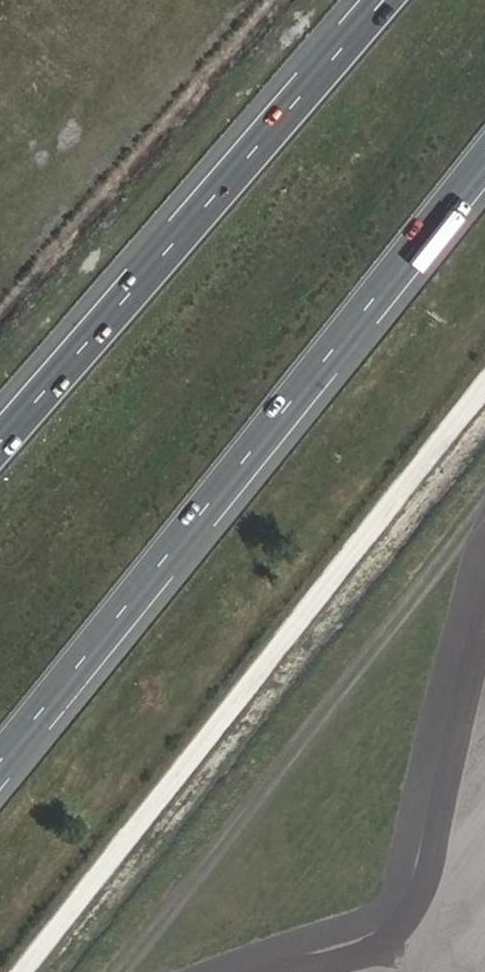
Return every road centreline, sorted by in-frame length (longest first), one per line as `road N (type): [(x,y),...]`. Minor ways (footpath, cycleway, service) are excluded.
road 1 (motorway): [(0,771),(484,169)]
road 2 (motorway): [(380,0),(0,444)]
road 3 (track): [(1,971),(297,593)]
road 4 (track): [(484,373),(297,593)]

